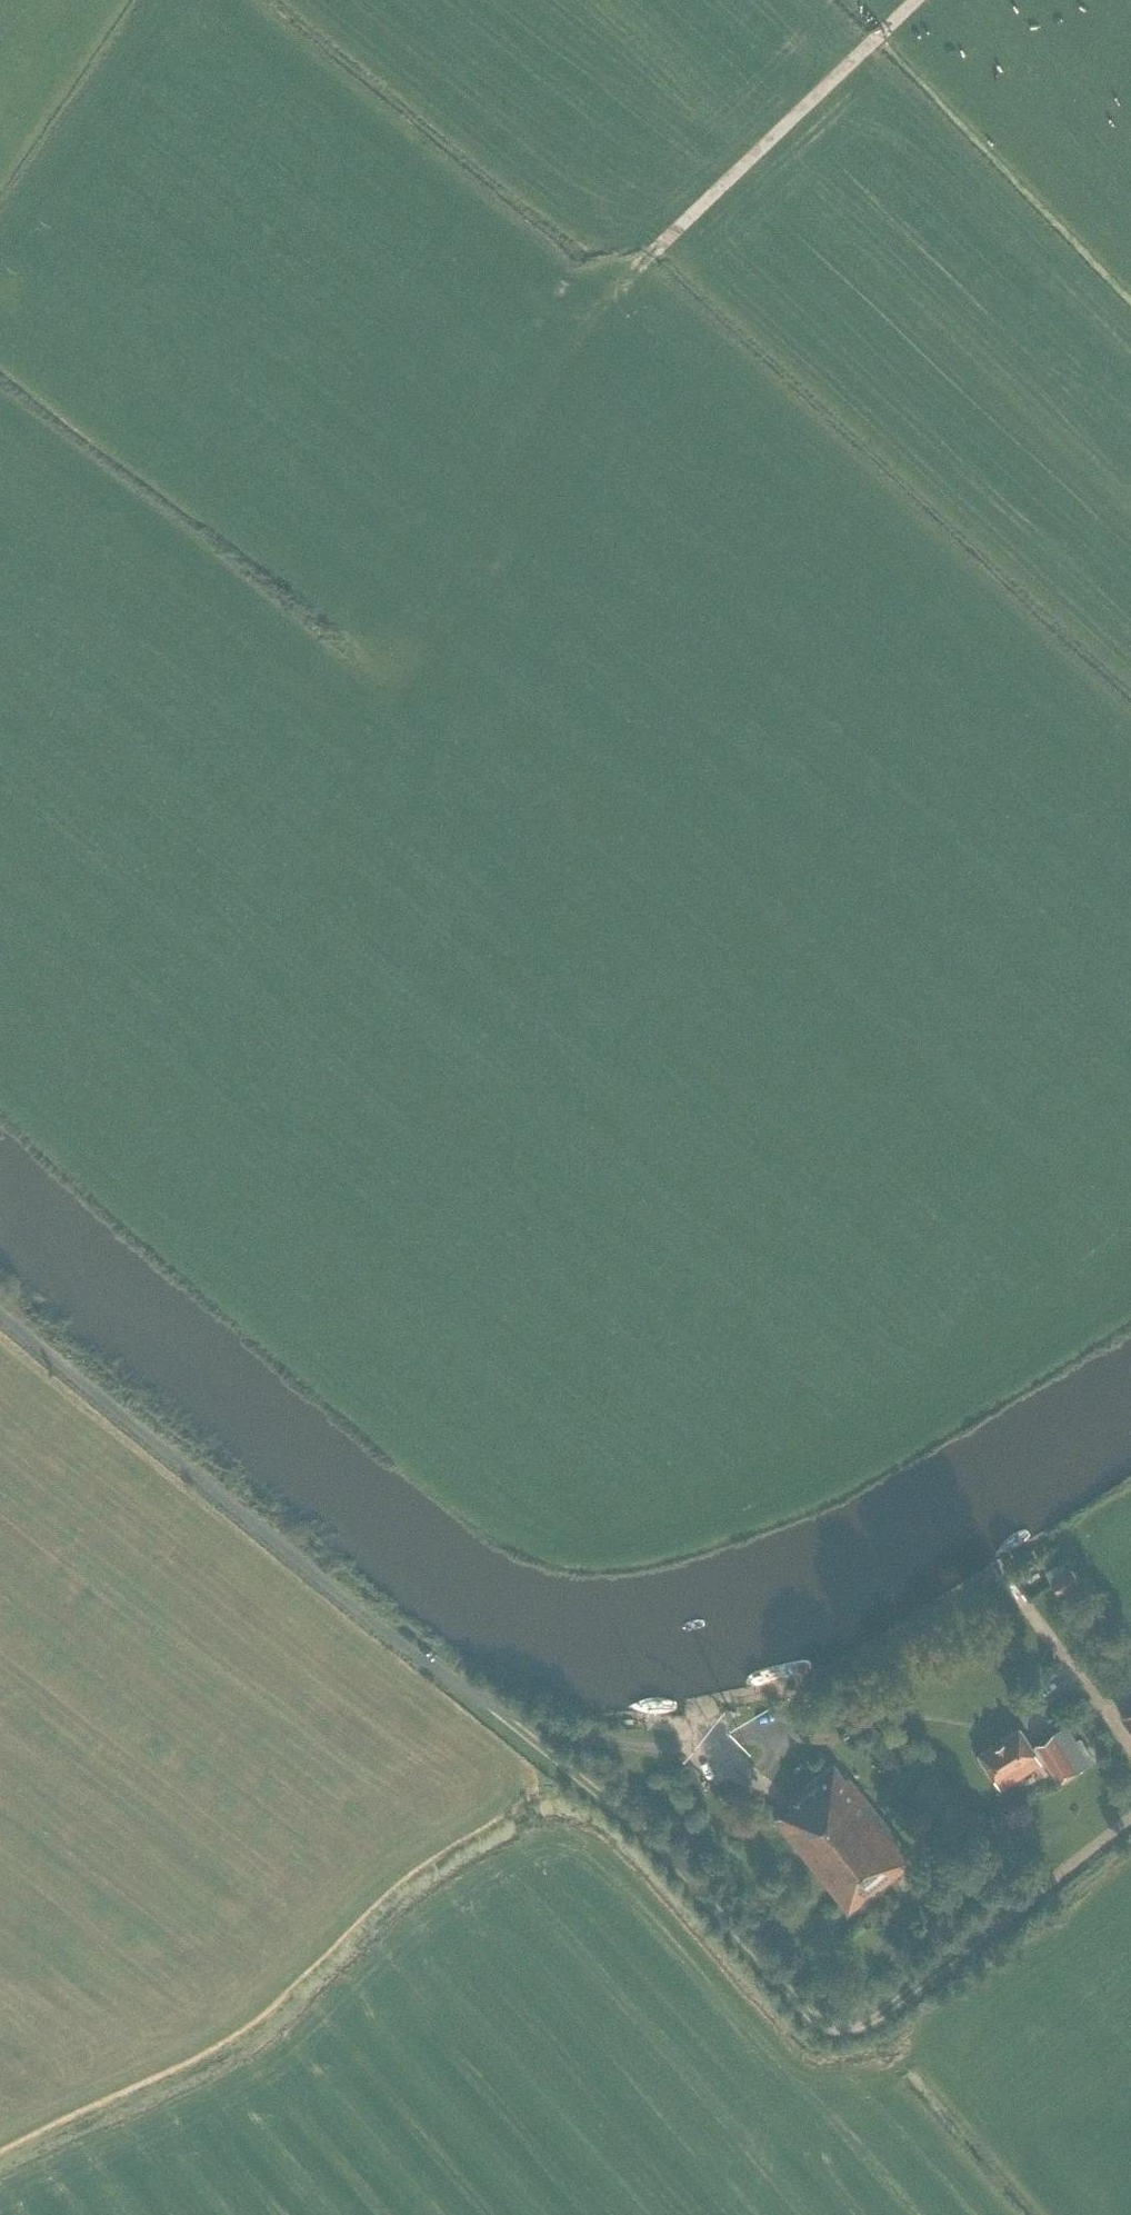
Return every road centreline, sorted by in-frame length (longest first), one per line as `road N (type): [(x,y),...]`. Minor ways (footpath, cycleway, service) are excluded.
road 1 (unclassified): [(0,1311),(429,1670),(487,1704)]

